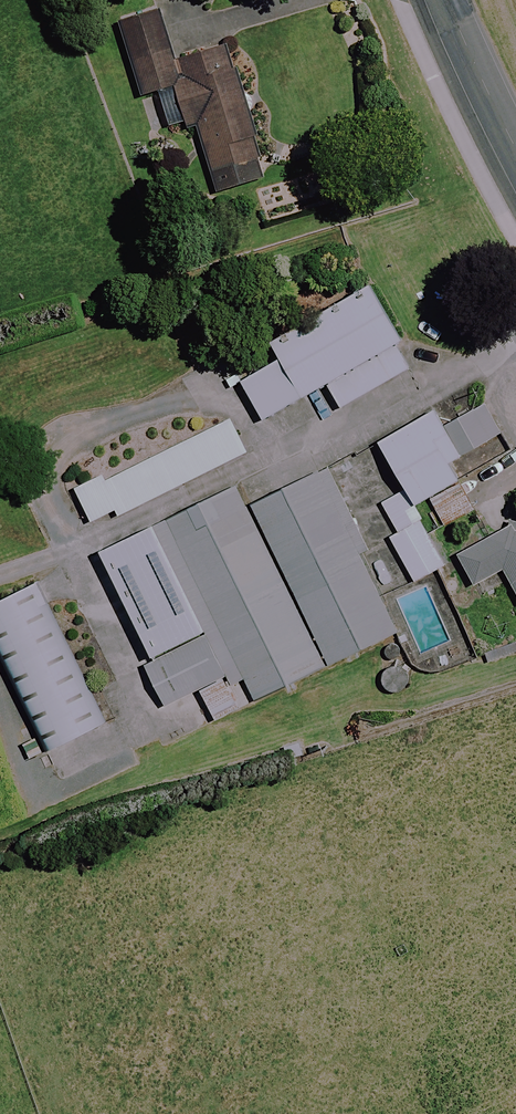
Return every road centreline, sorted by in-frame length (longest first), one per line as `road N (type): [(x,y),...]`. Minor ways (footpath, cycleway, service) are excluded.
road 1 (tertiary): [(446,0),(515,155)]

